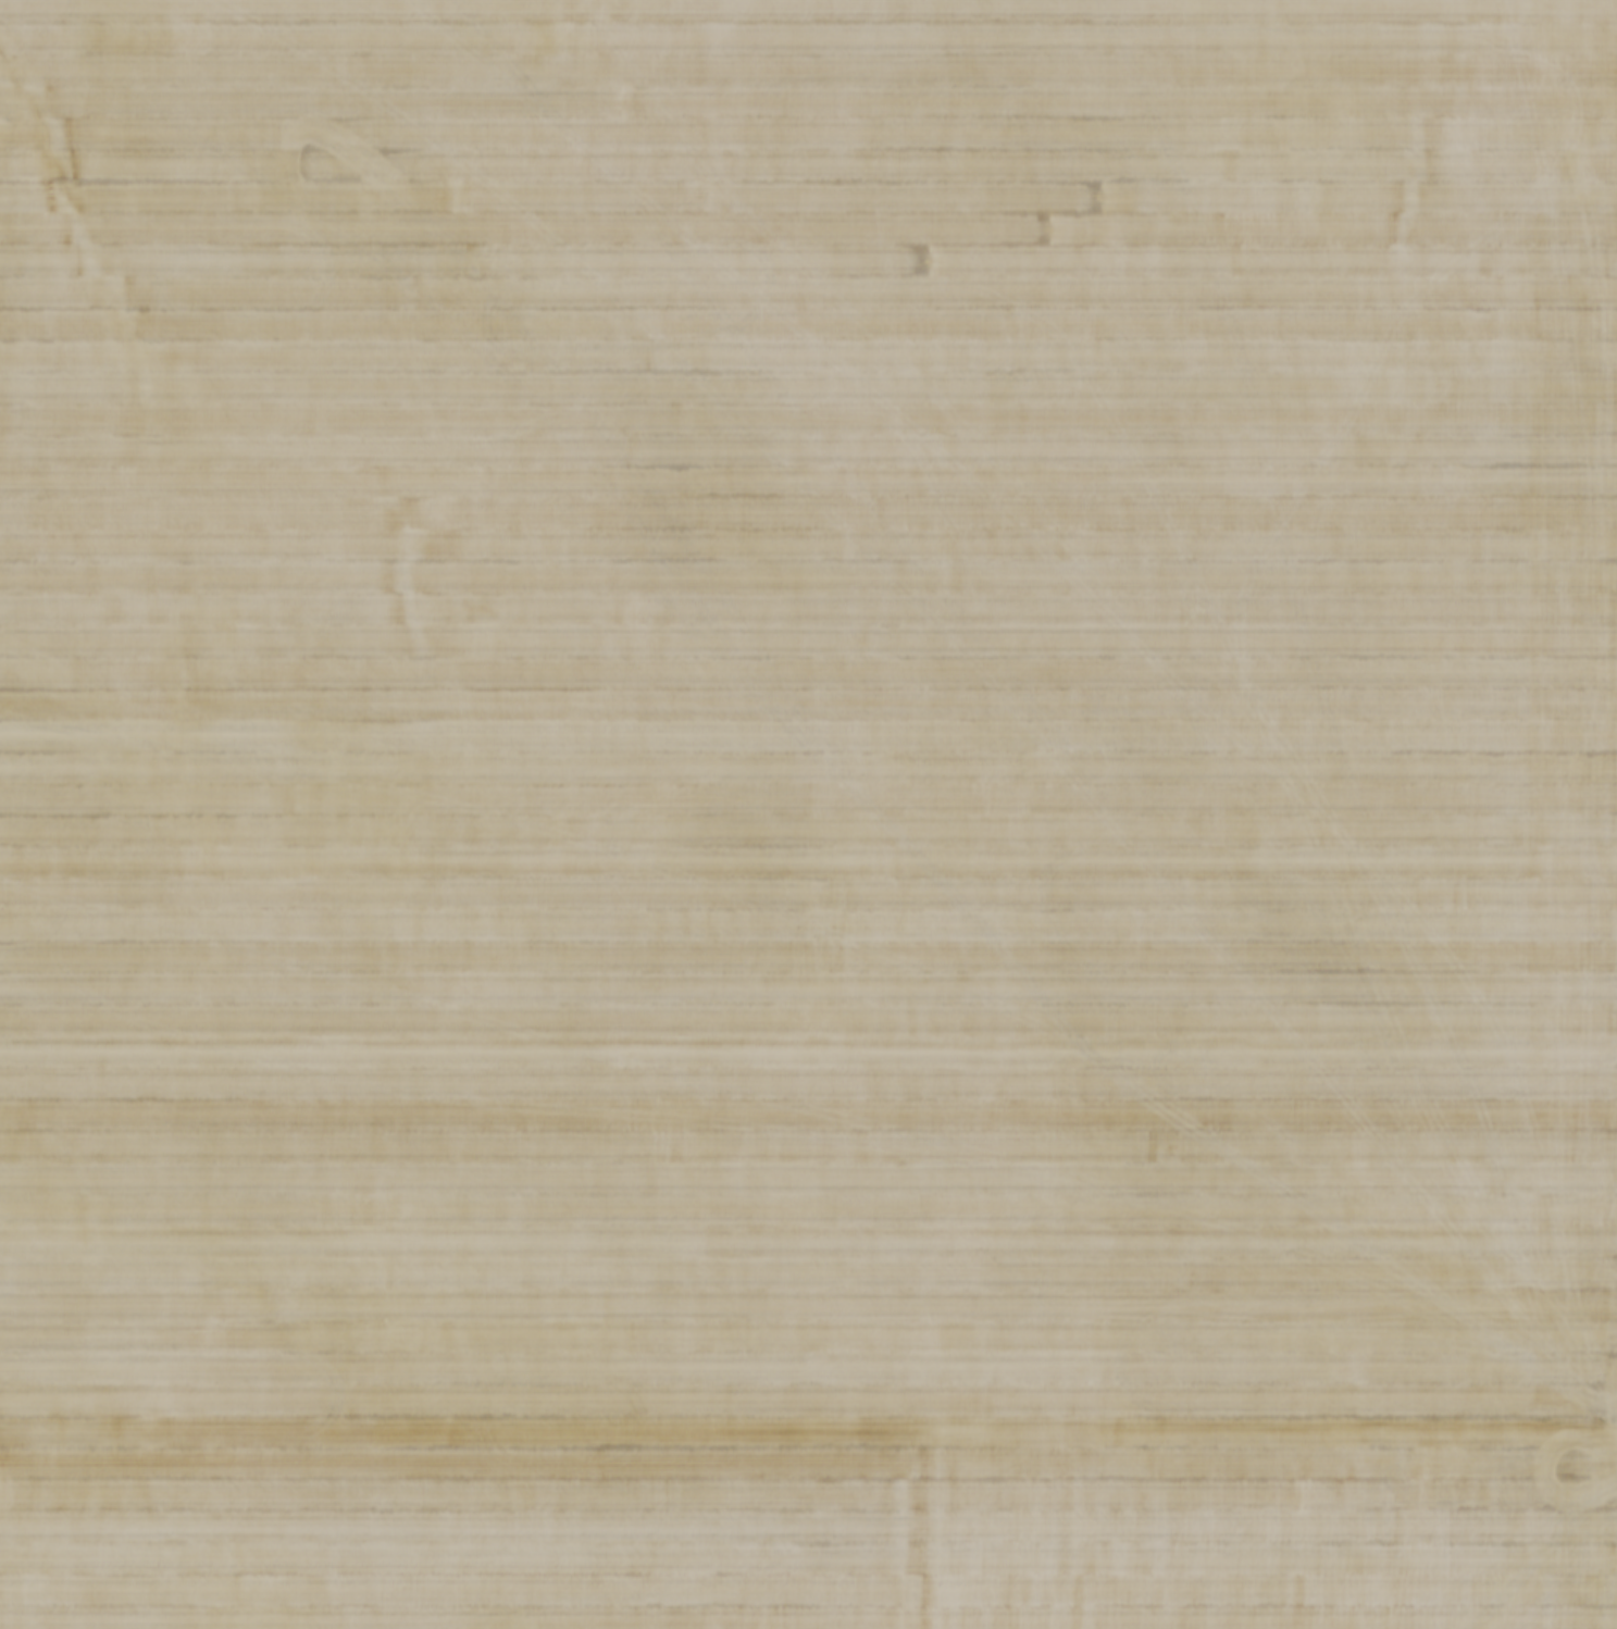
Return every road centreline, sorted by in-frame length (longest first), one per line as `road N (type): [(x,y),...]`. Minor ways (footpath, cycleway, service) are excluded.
road 1 (track): [(1616,1435),(0,1439)]

